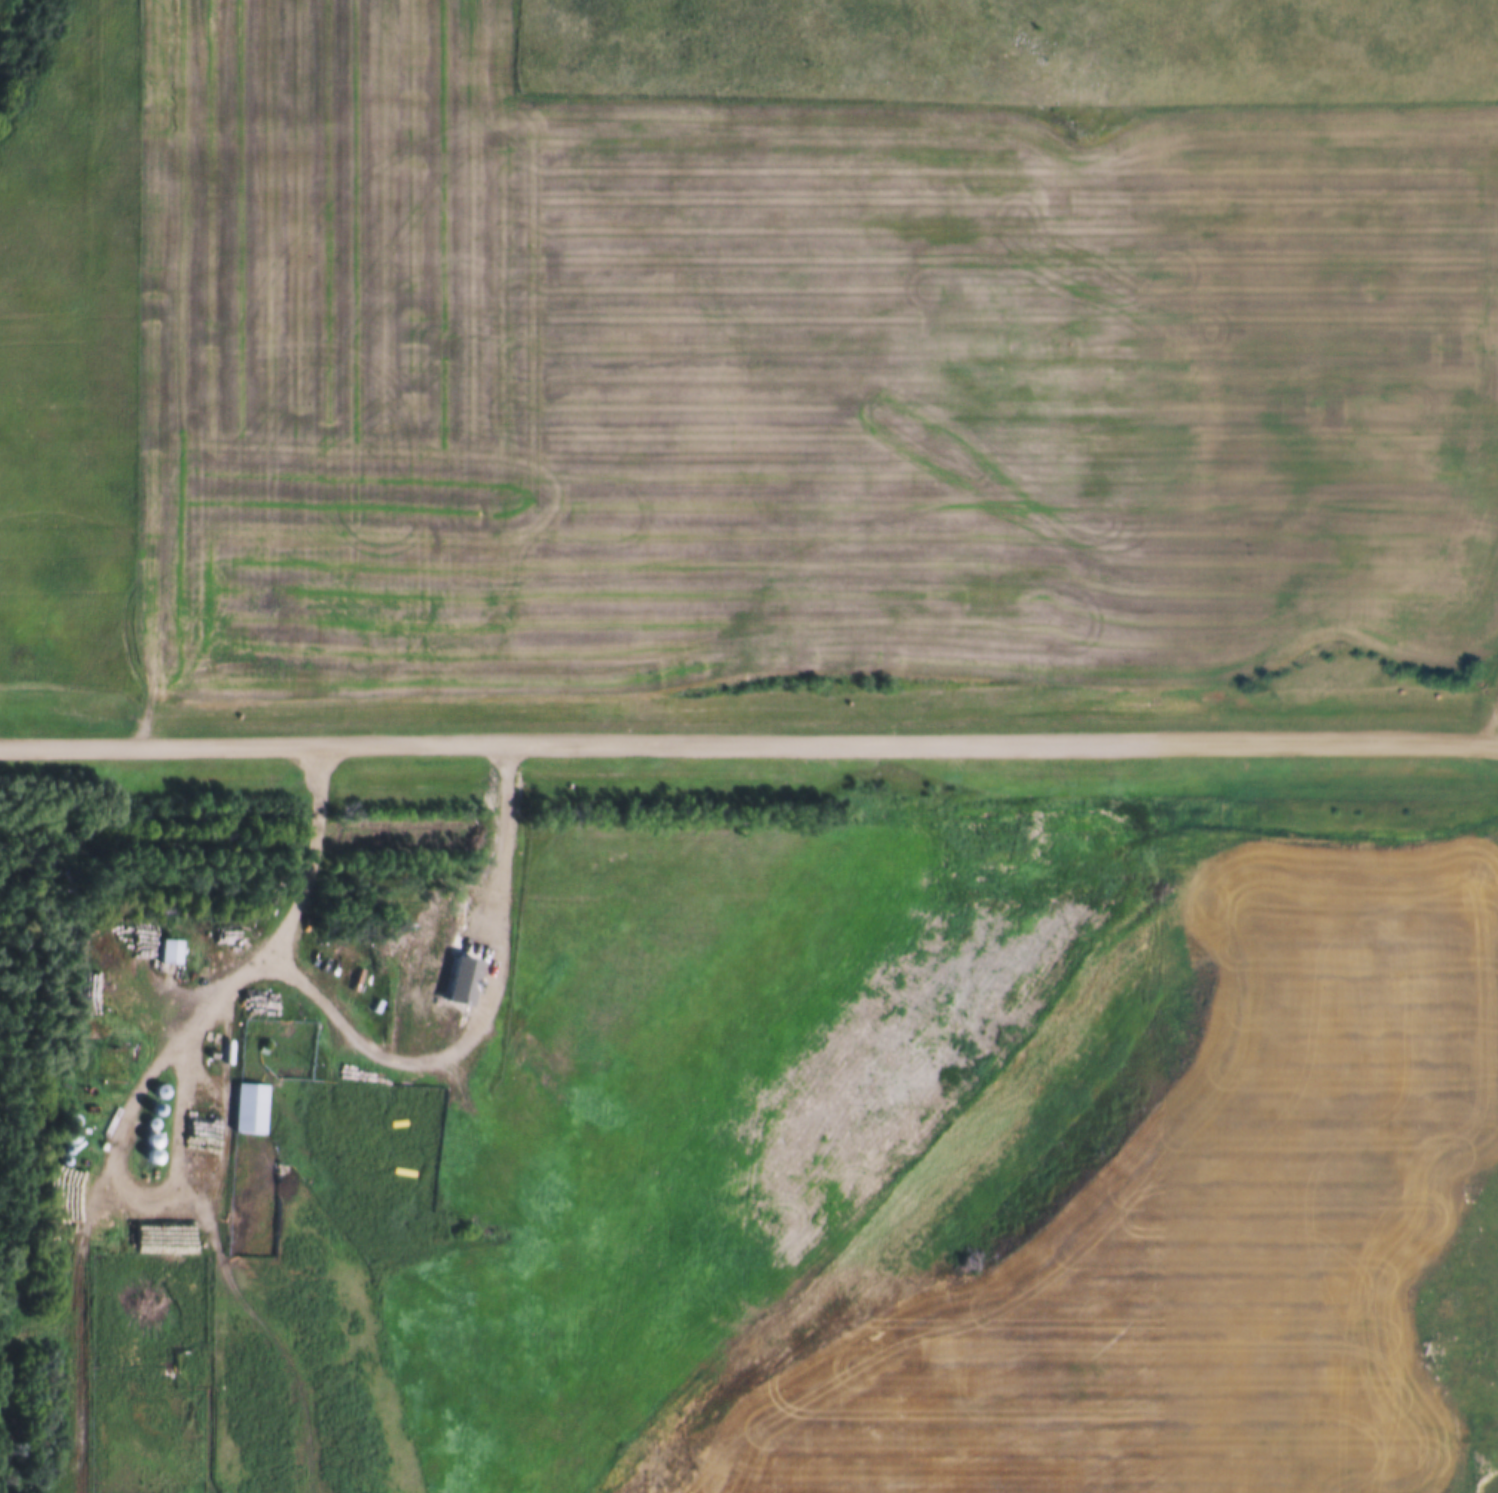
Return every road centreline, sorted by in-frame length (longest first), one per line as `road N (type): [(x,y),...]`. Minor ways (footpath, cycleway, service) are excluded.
road 1 (residential): [(1497,742),(0,746)]
road 2 (track): [(72,1492),(77,1210)]

